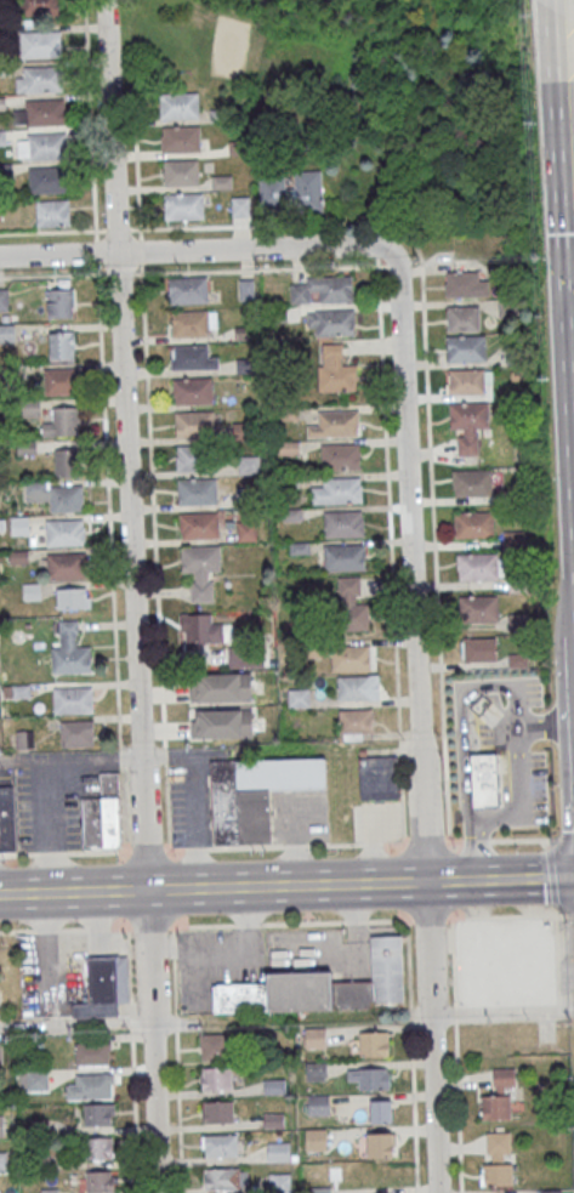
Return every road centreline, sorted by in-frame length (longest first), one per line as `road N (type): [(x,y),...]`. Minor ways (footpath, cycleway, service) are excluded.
road 1 (residential): [(158,1192),(104,0)]
road 2 (residential): [(437,1192),(391,254)]
road 3 (secondary): [(573,877),(147,888)]
road 4 (residential): [(391,254),(375,244),(0,257)]
road 5 (primary): [(555,78),(567,313)]
road 6 (primary): [(567,313),(573,499)]
road 7 (secondary): [(147,888),(0,893)]

